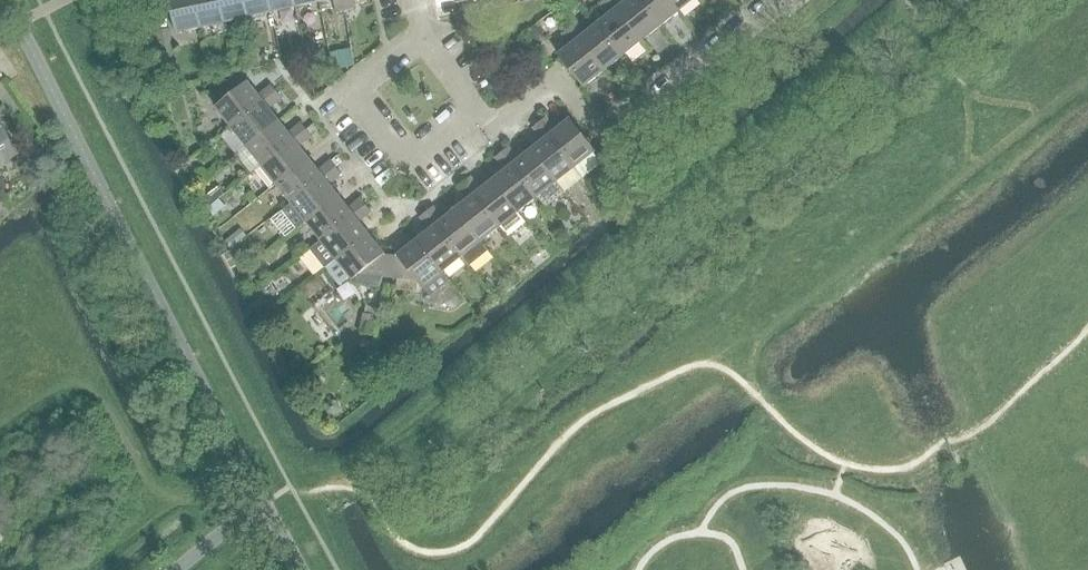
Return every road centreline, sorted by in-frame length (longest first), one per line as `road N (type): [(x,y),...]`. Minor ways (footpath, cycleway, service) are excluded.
road 1 (residential): [(794,0),(611,136),(601,134),(564,87),(517,118),(475,113)]
road 2 (residential): [(475,113),(421,156),(410,155),(363,99),(423,46)]

